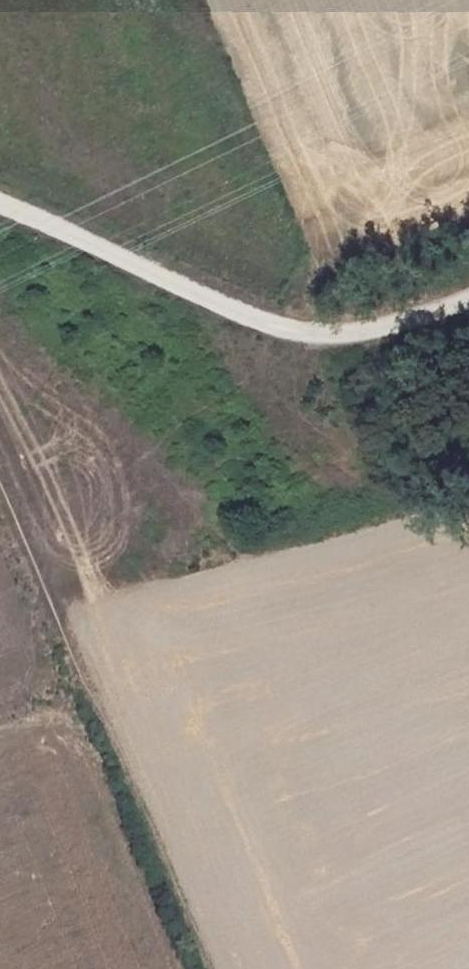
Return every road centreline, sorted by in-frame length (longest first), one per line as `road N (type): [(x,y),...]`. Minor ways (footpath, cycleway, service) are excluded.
road 1 (track): [(468,298),(350,333),(288,417),(104,565),(57,567),(32,558),(17,539)]
road 2 (track): [(206,968),(17,539)]

